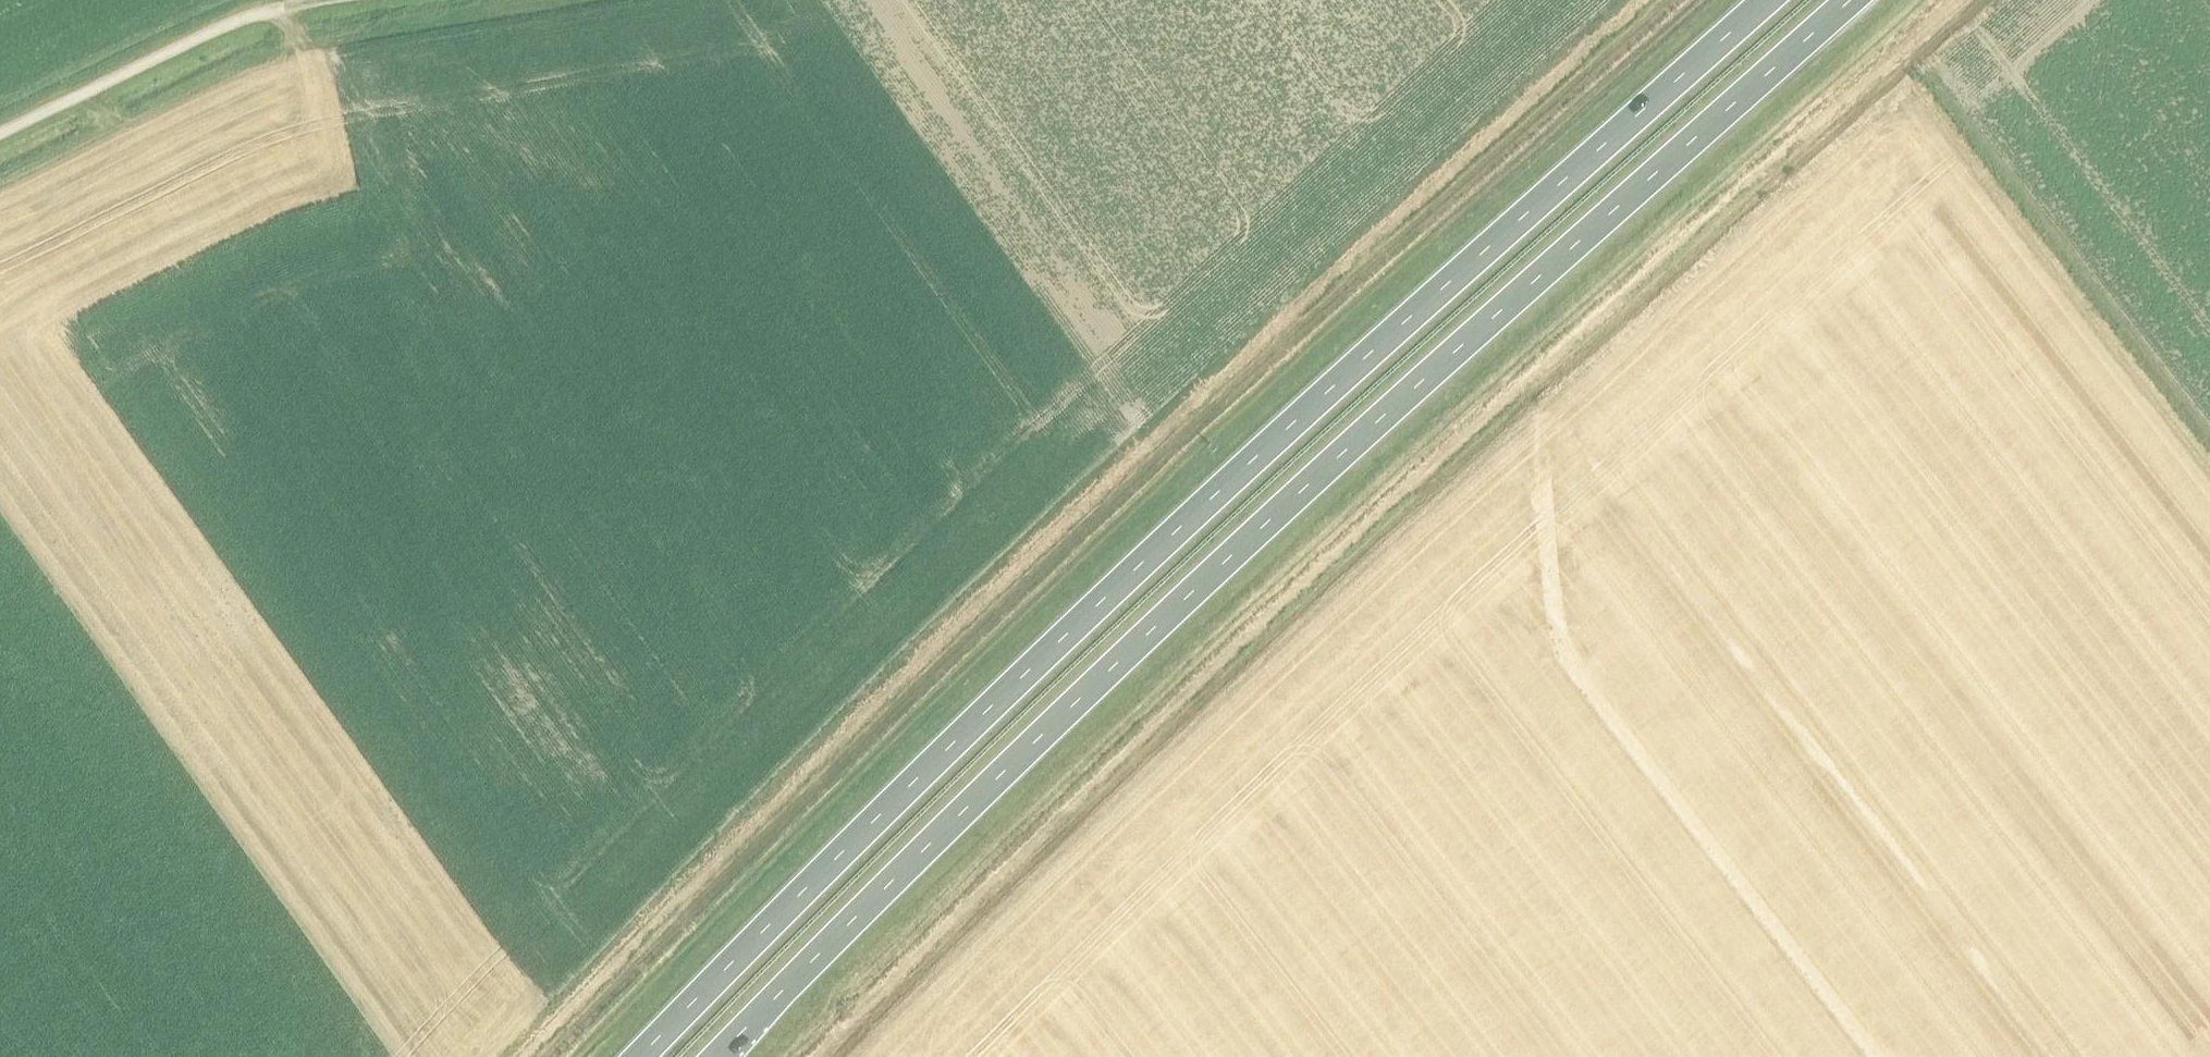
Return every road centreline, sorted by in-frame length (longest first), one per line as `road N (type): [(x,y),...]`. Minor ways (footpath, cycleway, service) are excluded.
road 1 (trunk): [(718,1056),(1431,367),(1850,0)]
road 2 (trunk): [(1767,0),(1077,627),(643,1056)]
road 3 (unclassified): [(0,140),(285,9)]

